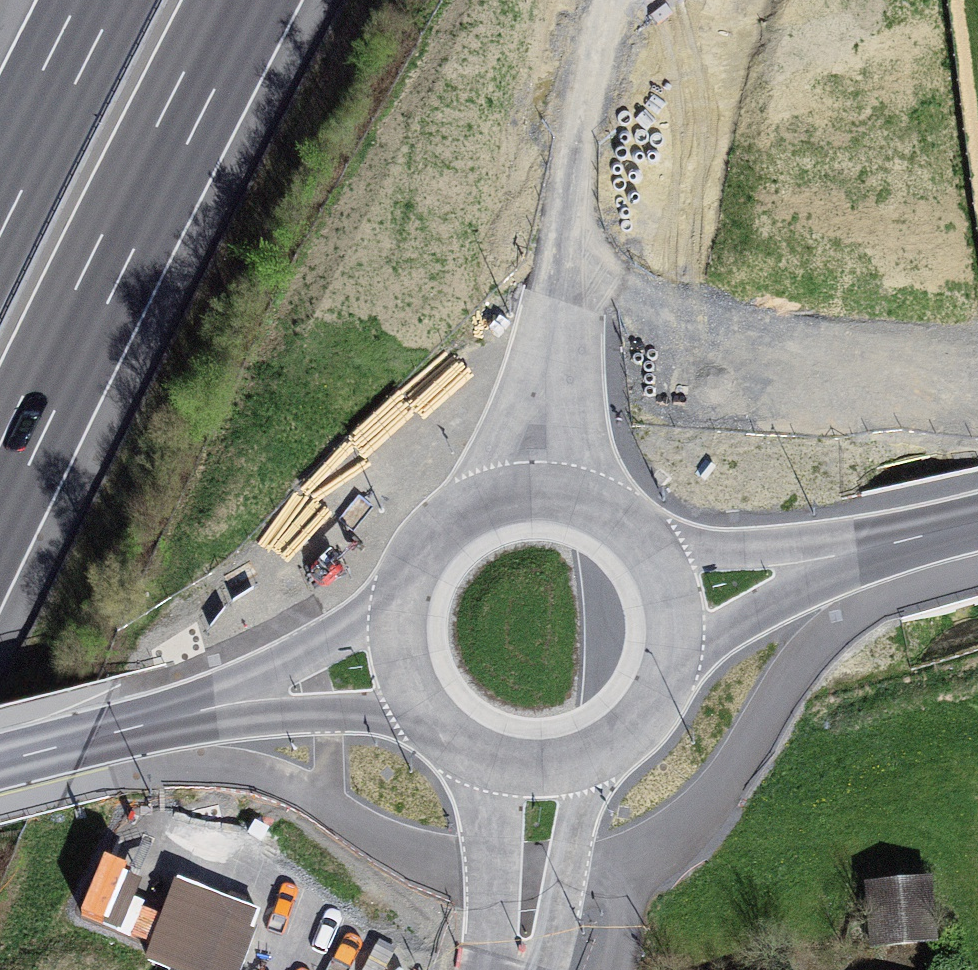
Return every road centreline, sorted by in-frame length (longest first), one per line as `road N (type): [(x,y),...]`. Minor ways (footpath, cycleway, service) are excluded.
road 1 (motorway): [(0,487),(242,0)]
road 2 (primary): [(625,0),(565,310)]
road 3 (tertiary): [(405,586),(353,637),(218,709)]
road 4 (tertiary): [(218,709),(0,763)]
road 5 (motorway): [(101,0),(0,197)]
road 6 (primary): [(565,310),(473,508)]
road 7 (primary): [(543,969),(592,763)]
road 8 (primary): [(487,764),(501,822),(501,969)]
road 9 (tertiary): [(218,709),(422,712)]
road 10 (primary): [(589,503),(568,393),(565,310)]
road 11 (tertiary): [(842,556),(757,557),(648,542)]
road 12 (tertiary): [(679,657),(842,556)]
road 13 (tertiary): [(592,763),(649,721),(679,657)]
road 14 (tertiary): [(977,522),(842,556)]
road 15 (tertiary): [(405,586),(398,629),(403,672),(422,712)]
road 16 (tertiary): [(679,657),(680,616),(648,542)]
road 17 (tertiary): [(589,503),(519,493),(473,508)]

